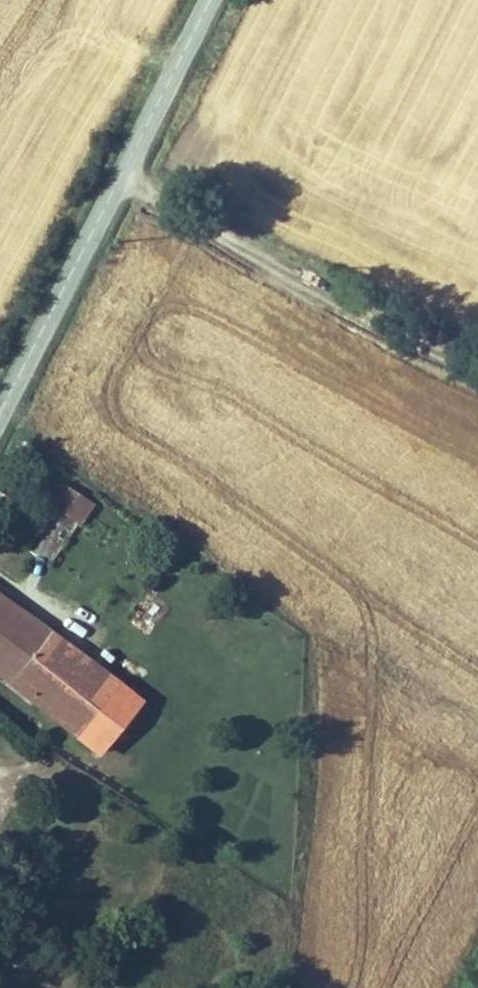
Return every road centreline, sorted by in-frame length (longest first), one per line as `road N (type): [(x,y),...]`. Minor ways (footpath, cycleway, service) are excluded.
road 1 (tertiary): [(0,413),(211,0)]
road 2 (track): [(120,178),(437,338),(477,351)]

